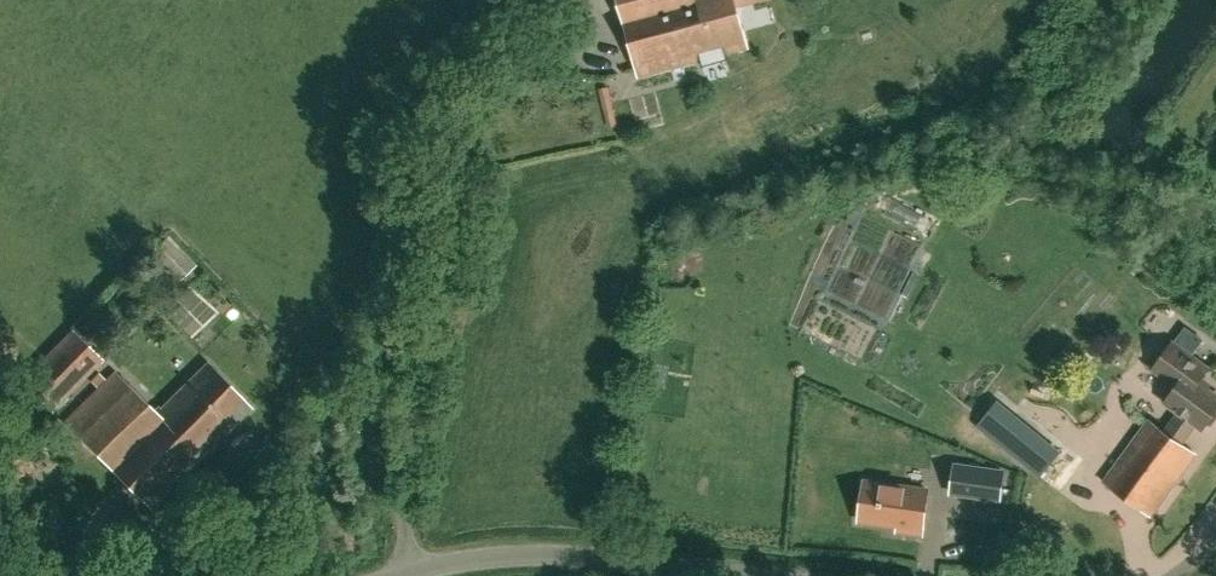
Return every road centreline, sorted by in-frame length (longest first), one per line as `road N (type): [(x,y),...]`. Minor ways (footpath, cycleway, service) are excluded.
road 1 (unclassified): [(742,575),(512,556),(398,575)]

